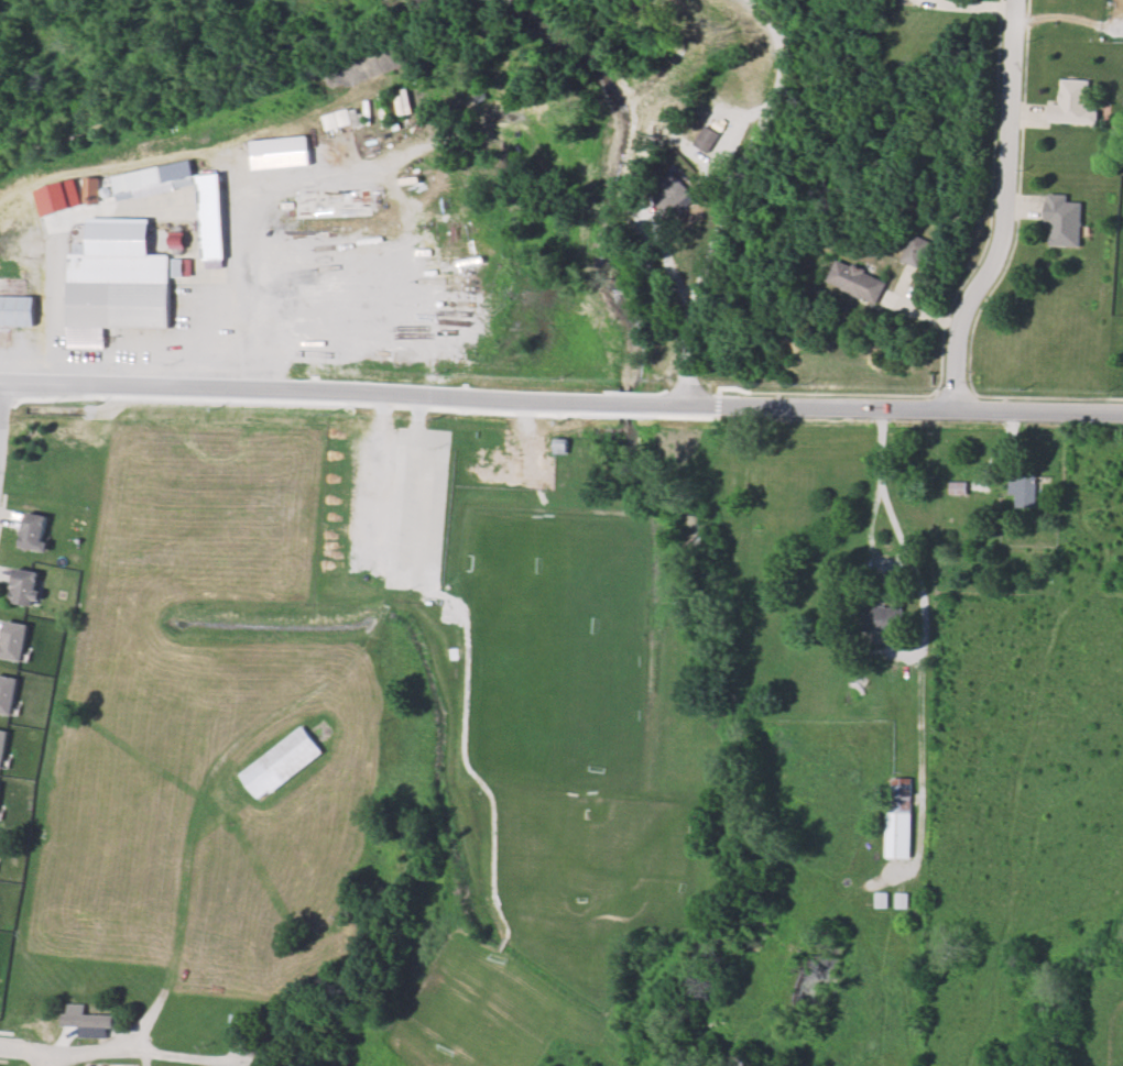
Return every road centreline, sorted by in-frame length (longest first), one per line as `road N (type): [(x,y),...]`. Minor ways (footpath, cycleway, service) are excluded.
road 1 (residential): [(0,386),(1122,421)]
road 2 (residential): [(686,409),(699,306),(789,76),(783,26),(755,0)]
road 3 (residential): [(960,418),(962,322),(1005,254),(1017,0)]

